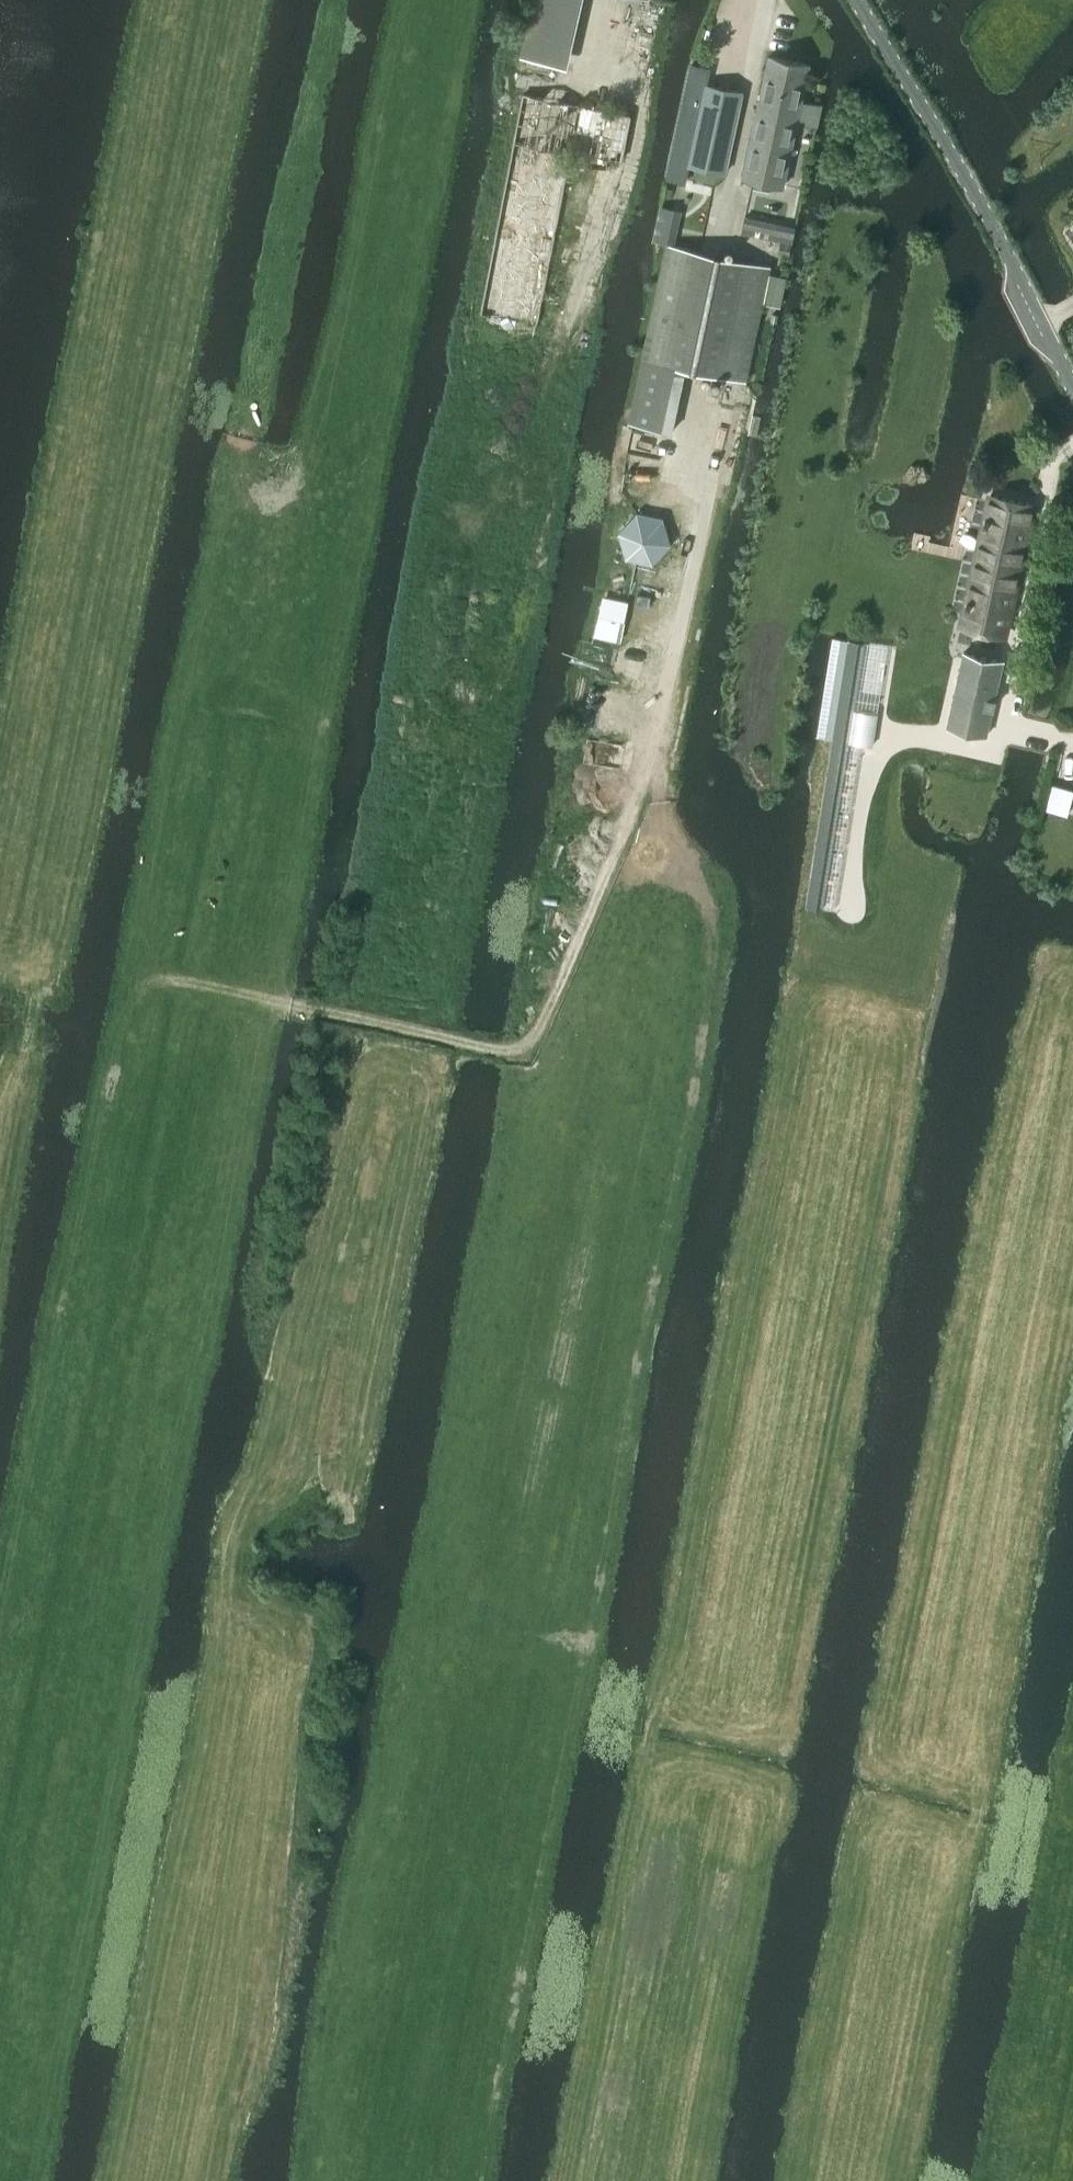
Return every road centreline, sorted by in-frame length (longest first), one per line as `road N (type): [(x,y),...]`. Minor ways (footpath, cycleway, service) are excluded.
road 1 (tertiary): [(1072,388),(959,167),(857,0)]

